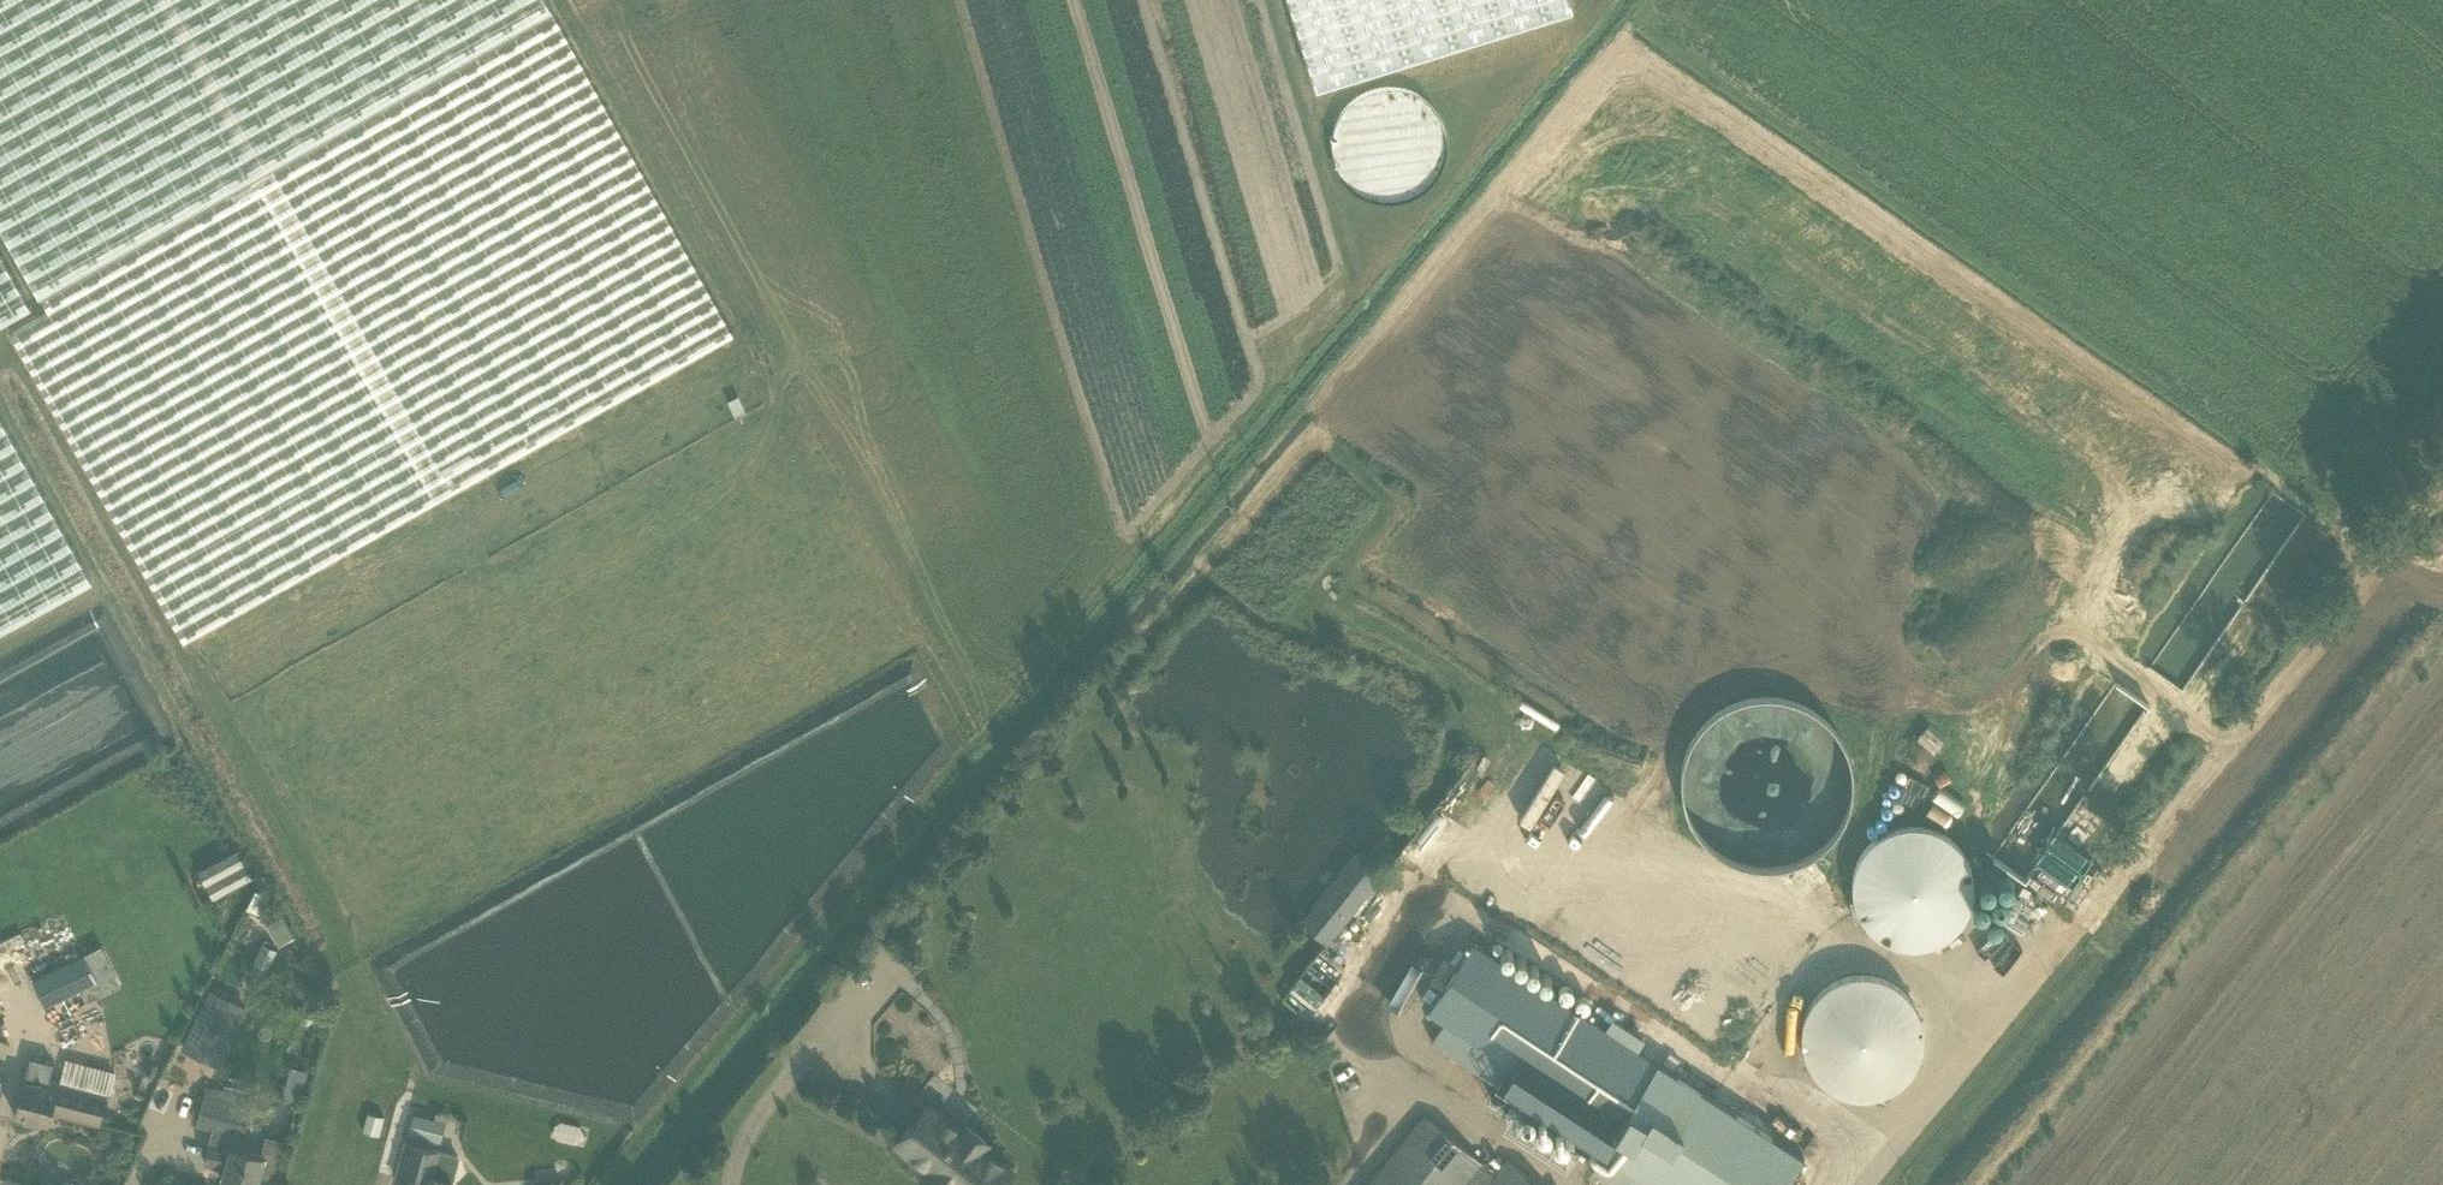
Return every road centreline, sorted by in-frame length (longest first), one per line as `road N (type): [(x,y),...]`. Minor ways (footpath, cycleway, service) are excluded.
road 1 (track): [(2442,476),(1867,1184)]

